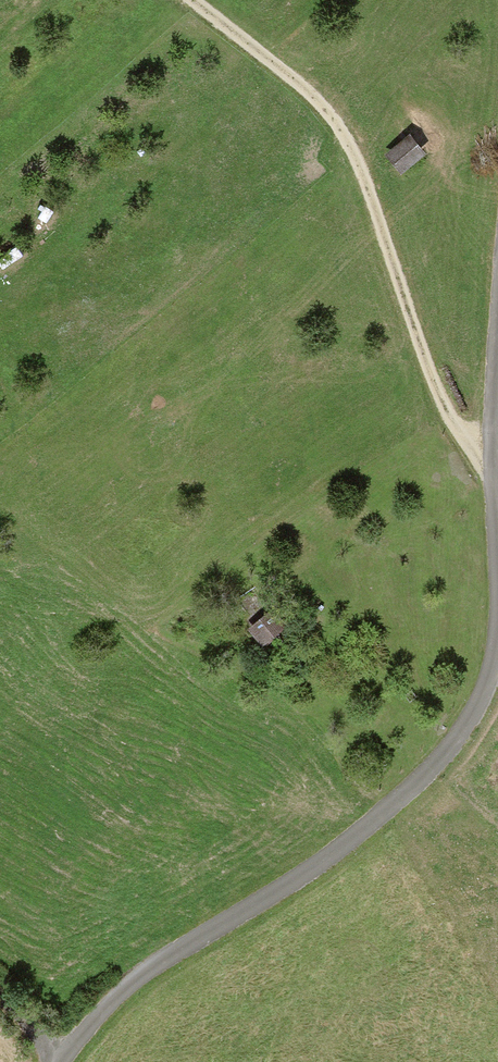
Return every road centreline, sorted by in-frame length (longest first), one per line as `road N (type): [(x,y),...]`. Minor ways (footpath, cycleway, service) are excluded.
road 1 (unclassified): [(61,1061),(139,977),(296,879),(415,786),(464,729),(492,665),(486,484),(497,300)]
road 2 (track): [(183,0),(329,121),(440,412),(486,484)]

